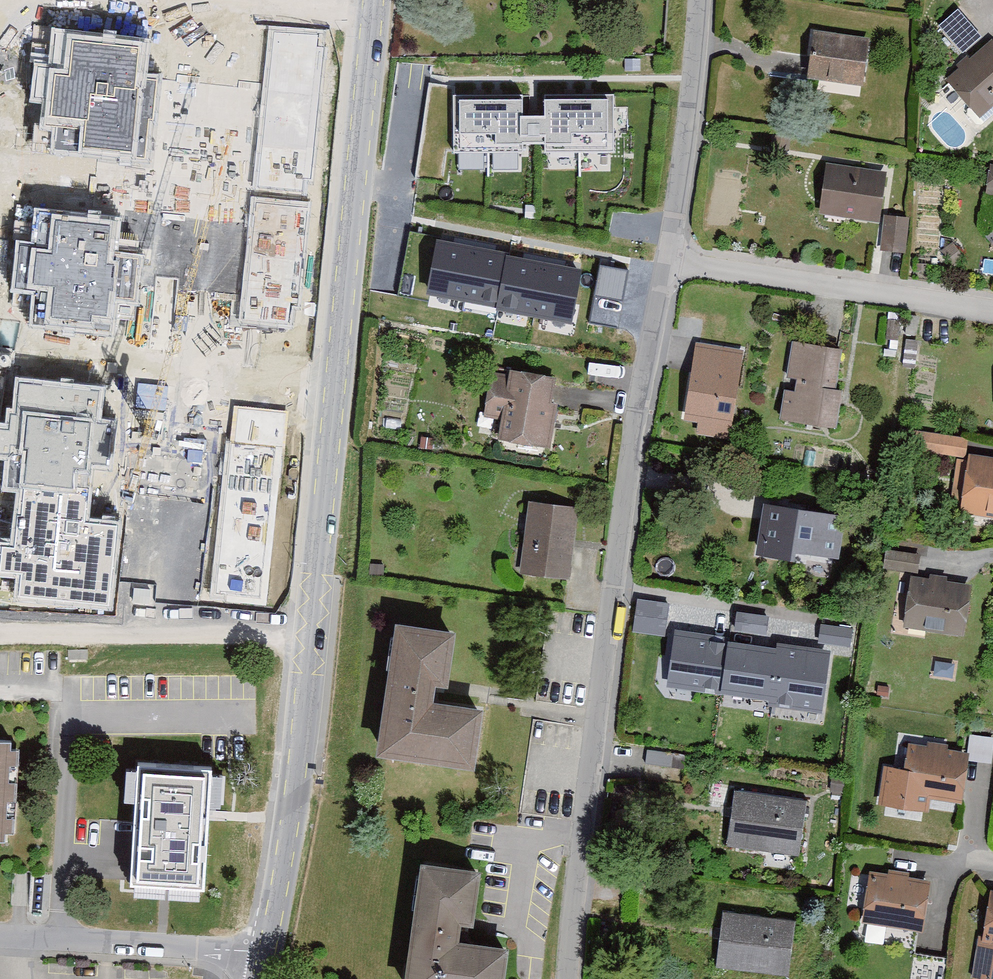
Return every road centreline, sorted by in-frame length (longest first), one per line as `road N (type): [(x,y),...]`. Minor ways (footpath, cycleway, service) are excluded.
road 1 (residential): [(697,0),(680,180),(628,471),(566,978)]
road 2 (secondary): [(373,0),(291,815),(265,958)]
road 3 (residential): [(265,958),(0,941)]

